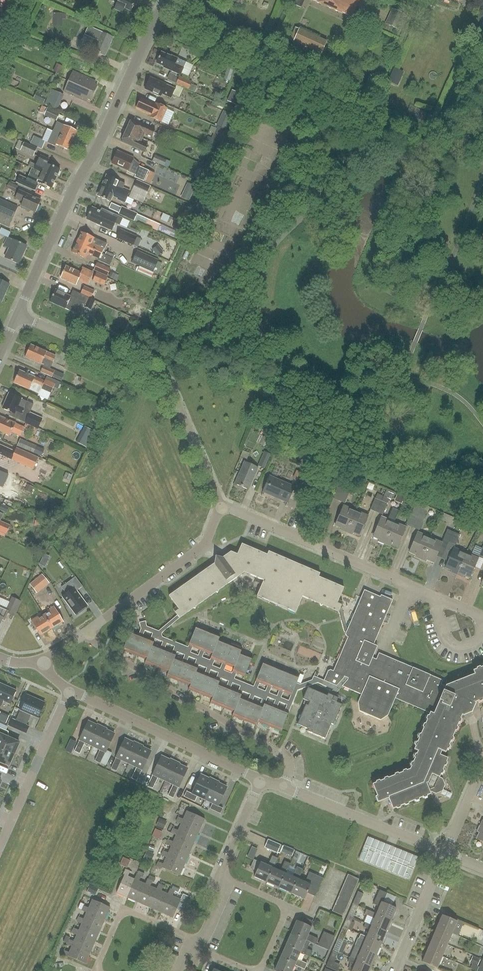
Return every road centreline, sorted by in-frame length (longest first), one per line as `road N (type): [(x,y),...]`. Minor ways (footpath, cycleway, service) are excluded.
road 1 (residential): [(18,317),(73,184),(169,0)]
road 2 (residential): [(222,506),(162,374),(18,317)]
road 3 (residential): [(283,787),(283,757),(85,634)]
road 4 (residential): [(436,598),(222,506)]
road 5 (residential): [(262,778),(71,690)]
road 6 (residential): [(85,634),(202,549),(222,506)]
road 7 (residential): [(445,853),(283,787)]
road 8 (residential): [(193,936),(262,778)]
road 9 (residential): [(71,690),(0,847)]
road 10 (residential): [(97,970),(123,911),(193,936)]
road 11 (residential): [(395,970),(445,853)]

